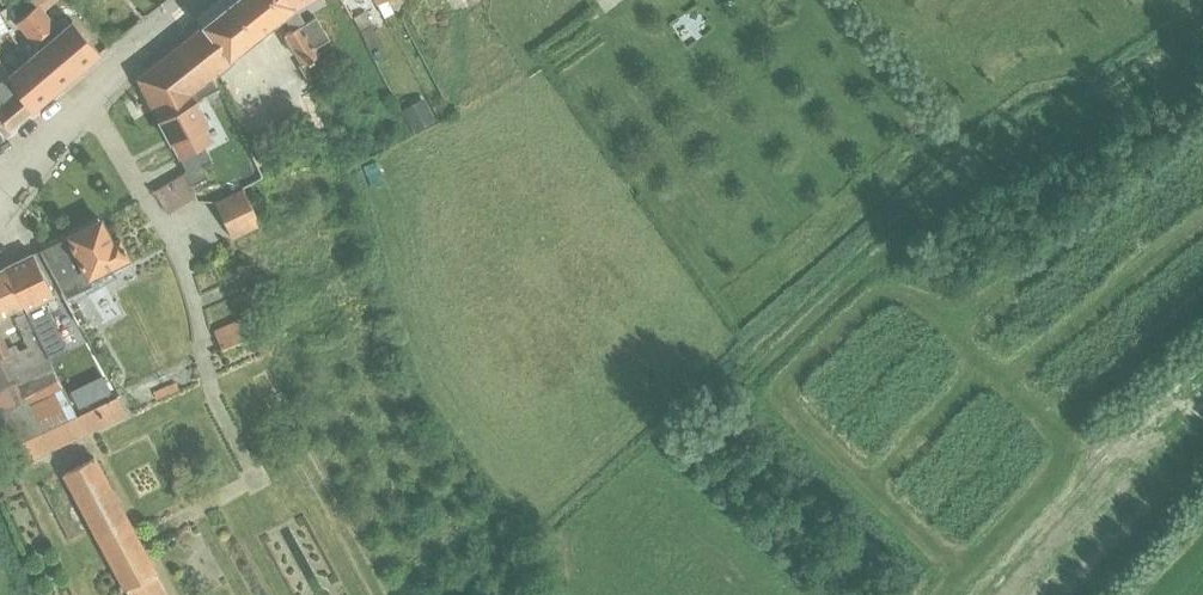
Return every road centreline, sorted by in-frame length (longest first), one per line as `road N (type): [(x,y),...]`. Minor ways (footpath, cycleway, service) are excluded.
road 1 (residential): [(0,193),(53,124),(198,0)]

